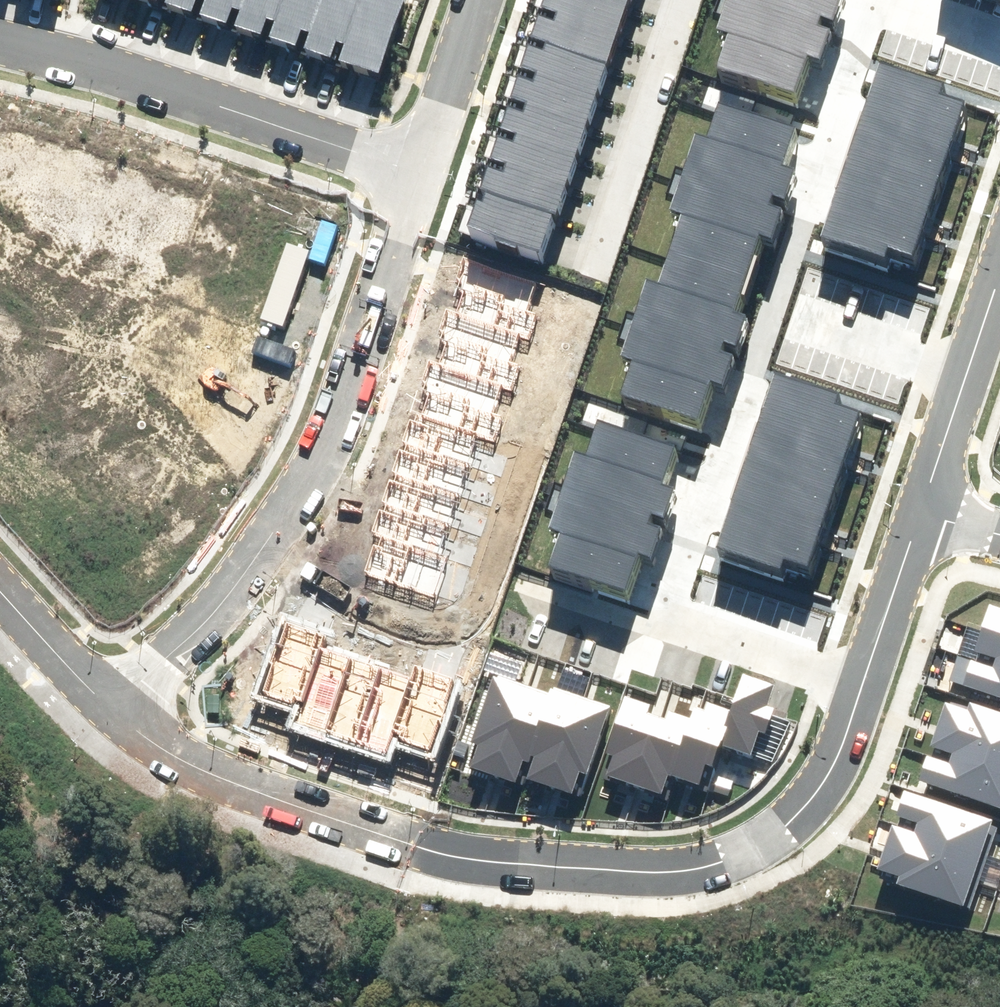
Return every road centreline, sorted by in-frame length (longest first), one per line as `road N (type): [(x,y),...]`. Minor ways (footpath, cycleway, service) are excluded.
road 1 (residential): [(866,682),(822,781),(780,821),(712,860),(662,867),(469,854),(271,791),(118,715)]
road 2 (residential): [(867,0),(672,616)]
road 3 (residential): [(420,167),(324,431),(285,503),(118,715)]
road 4 (residential): [(420,167),(0,48)]
road 5 (residential): [(999,278),(925,506)]
road 6 (residential): [(672,616),(866,682)]
road 7 (residential): [(925,506),(866,682)]
road 8 (residential): [(475,0),(420,167)]
road 9 (residential): [(118,715),(0,587)]
road 10 (residential): [(526,579),(639,616),(672,616)]
road 11 (residential): [(999,40),(881,0)]

